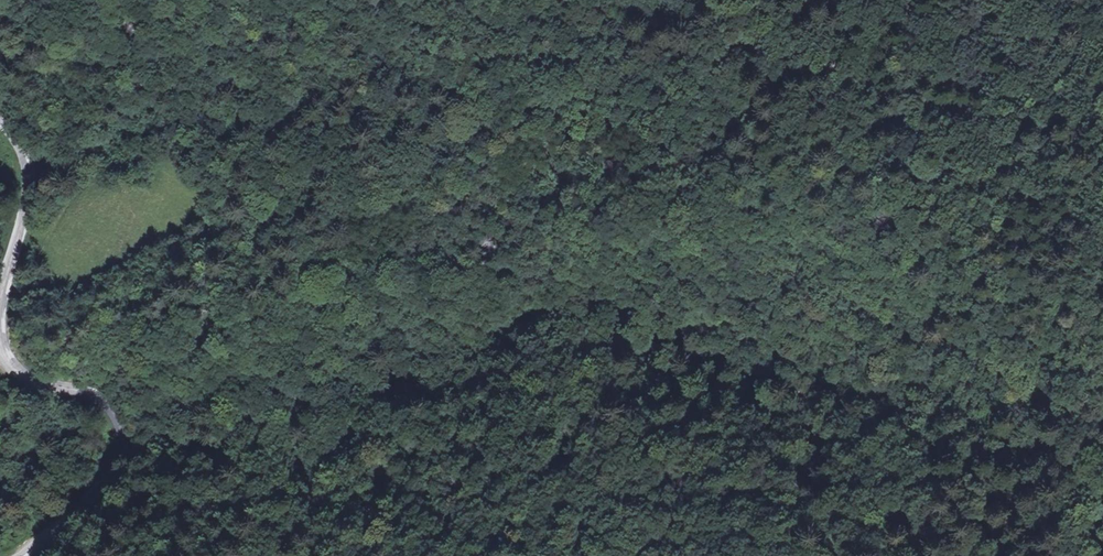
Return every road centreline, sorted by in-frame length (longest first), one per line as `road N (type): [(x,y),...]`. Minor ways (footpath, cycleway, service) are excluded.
road 1 (tertiary): [(31,555),(110,478),(127,437),(106,403),(28,378),(0,348)]
road 2 (tertiary): [(0,304),(31,174),(23,147),(0,121)]

